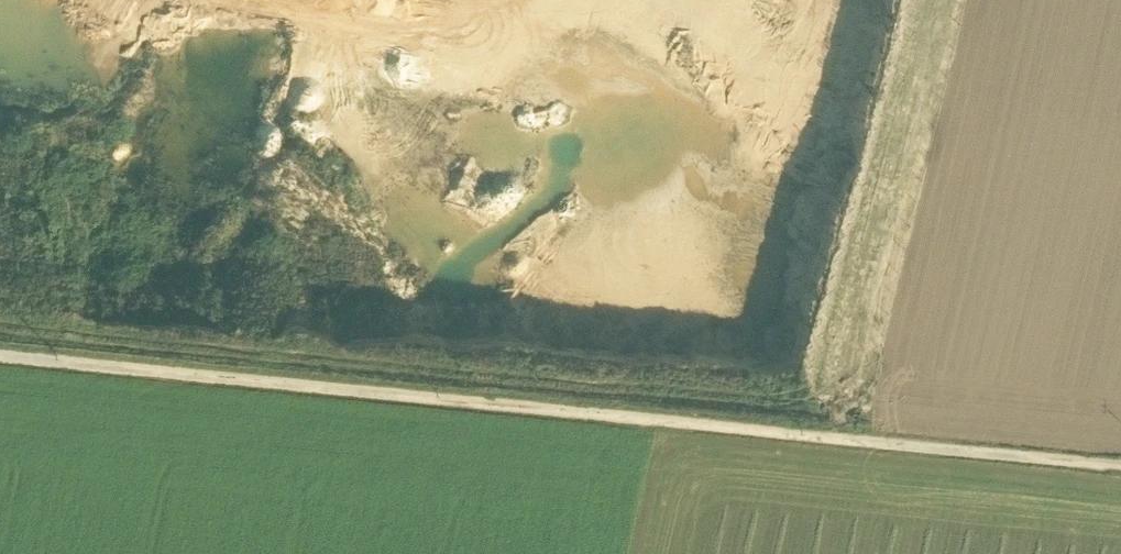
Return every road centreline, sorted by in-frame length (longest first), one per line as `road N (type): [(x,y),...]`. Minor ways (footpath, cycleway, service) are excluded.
road 1 (track): [(1120,468),(0,357)]

